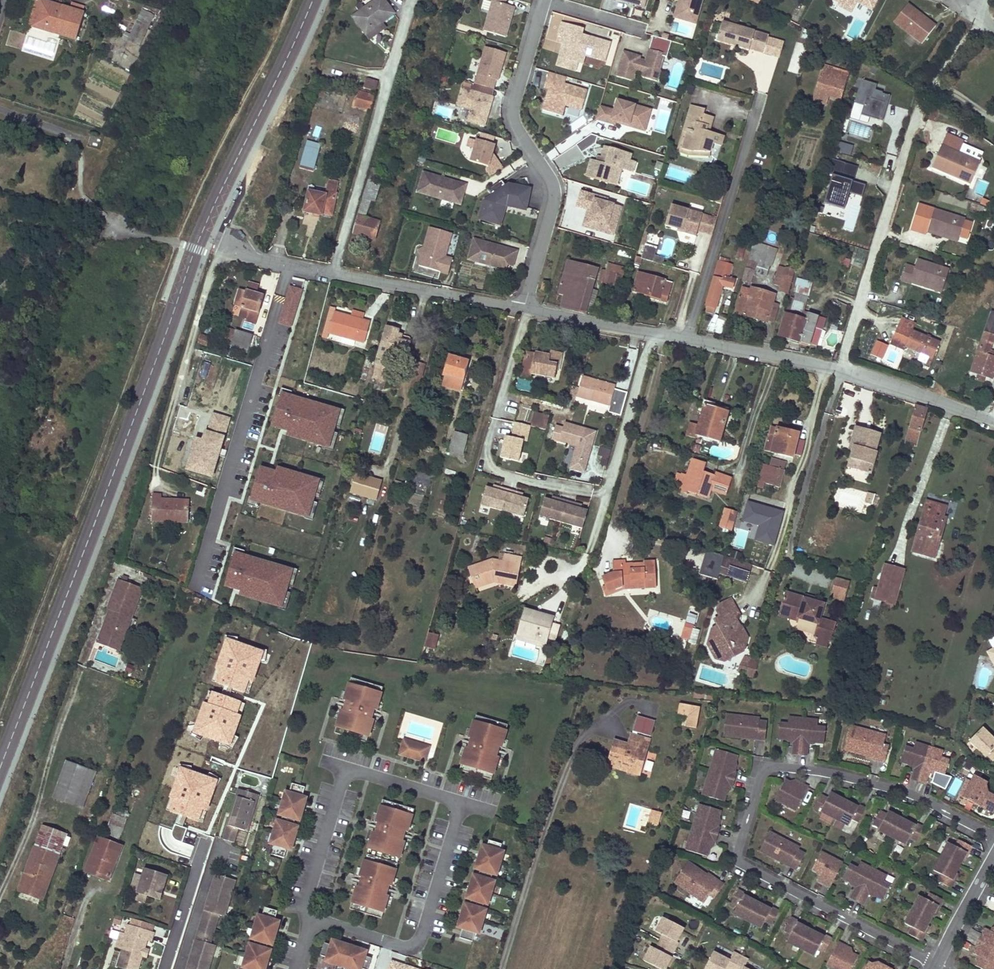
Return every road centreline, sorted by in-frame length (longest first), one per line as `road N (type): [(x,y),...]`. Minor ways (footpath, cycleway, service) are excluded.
road 1 (residential): [(993,841),(901,794),(771,767),(757,777),(735,852),(740,866),(937,964)]
road 2 (residential): [(993,421),(841,367),(522,304)]
road 3 (residential): [(541,0),(511,100),(514,120),(549,180),(551,210),(522,304)]
road 4 (residential): [(522,304),(259,259),(236,246)]
road 5 (residential): [(937,964),(993,859)]

